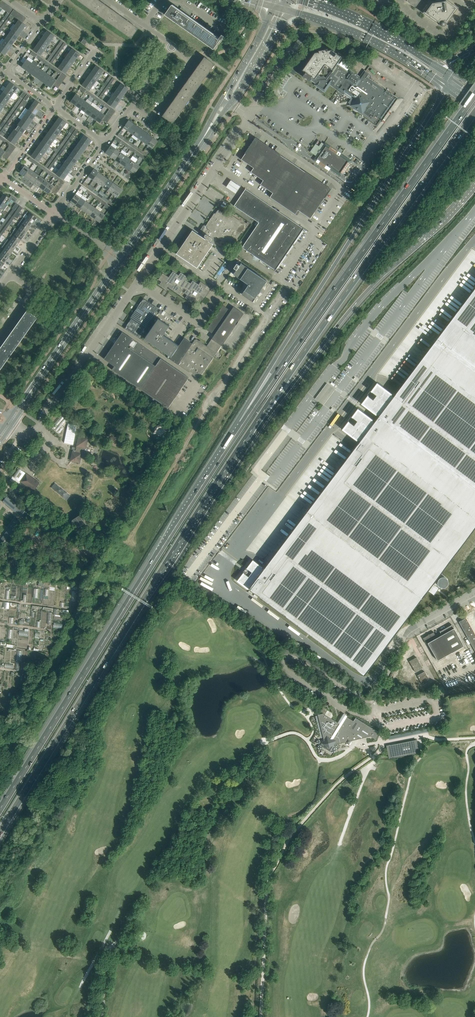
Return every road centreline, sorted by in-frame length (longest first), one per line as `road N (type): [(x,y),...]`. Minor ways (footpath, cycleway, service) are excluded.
road 1 (track): [(0,923),(51,857),(153,629),(182,611),(199,607),(255,643),(284,696),(312,725),(307,740)]
road 2 (motorway): [(0,832),(246,437)]
road 3 (motorway): [(243,423),(0,809)]
road 4 (motorway): [(474,95),(243,423)]
road 5 (motorway): [(447,79),(243,423)]
road 6 (motorway): [(246,437),(474,112)]
road 7 (motorway): [(246,437),(365,293),(474,183)]
road 8 (track): [(383,742),(299,826),(268,879),(261,1016)]
road 9 (track): [(368,1016),(364,965),(386,920),(386,870),(424,754),(420,736)]
road 10 (unclassified): [(138,282),(248,114)]
road 11 (unclassified): [(23,432),(41,423),(138,282)]
road 12 (secondary): [(13,418),(118,264)]
road 13 (secondary): [(282,9),(357,33),(447,79)]
road 14 (secondary): [(447,79),(379,31),(305,0)]
road 15 (unclassified): [(374,706),(415,624),(474,589)]
road 16 (secondary): [(123,257),(204,136)]
road 17 (track): [(262,742),(295,733),(327,759),(383,742)]
road 18 (track): [(247,347),(178,457)]
road 19 (residential): [(132,105),(153,117),(190,66),(171,45)]

